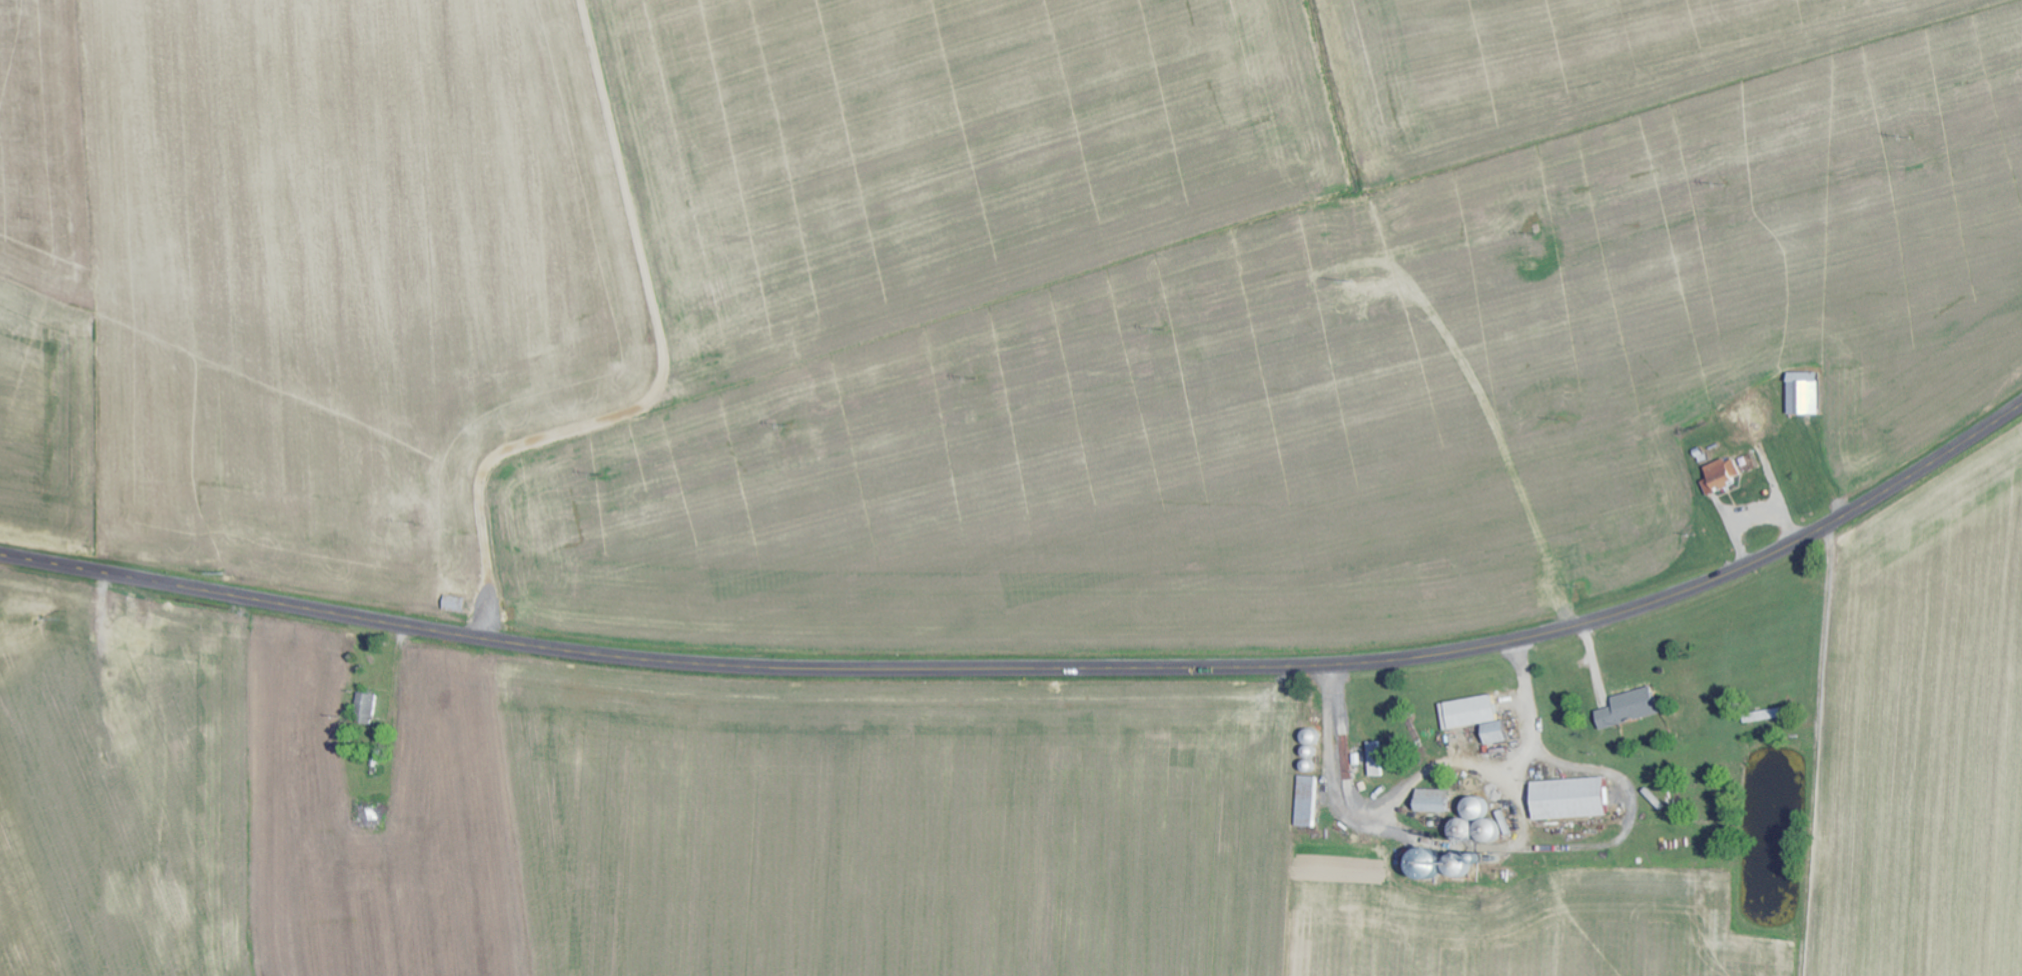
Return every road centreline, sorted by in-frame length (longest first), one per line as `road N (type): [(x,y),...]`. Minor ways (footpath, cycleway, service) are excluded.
road 1 (secondary): [(0,556),(456,635),(701,665),(1297,667),(1424,657),(1550,633),(1741,570),(1911,477),(2021,402)]

